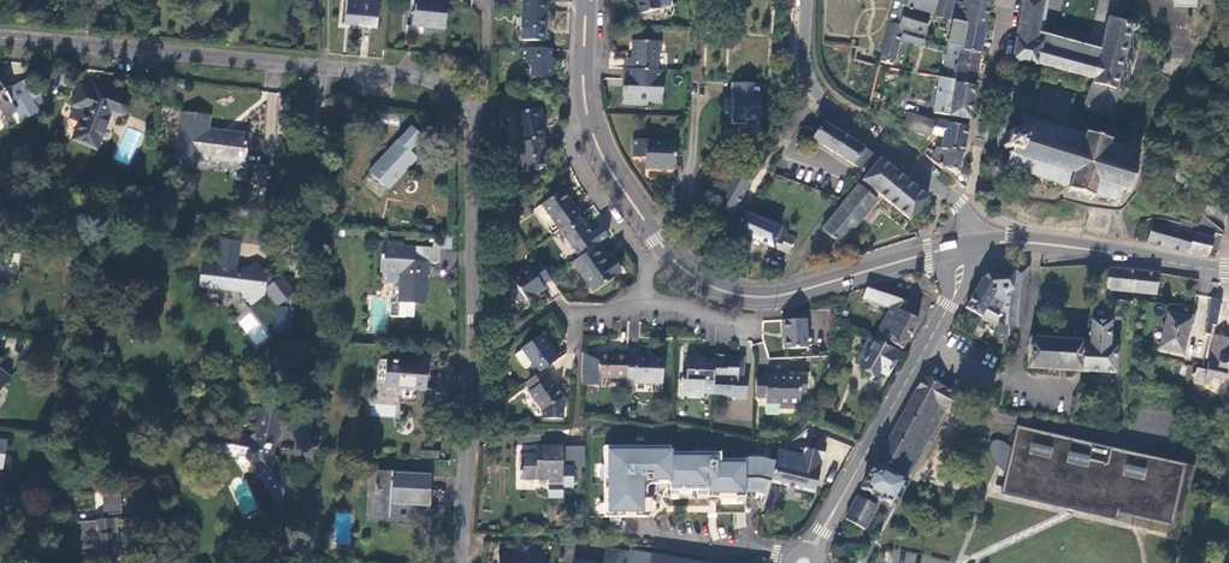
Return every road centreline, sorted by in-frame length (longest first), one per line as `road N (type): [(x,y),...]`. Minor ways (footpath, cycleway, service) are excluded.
road 1 (residential): [(458,562),(474,320),(472,137),(458,101),(415,77),(0,37)]
road 2 (tertiary): [(807,551),(929,346),(955,295),(967,246)]
road 3 (unclassified): [(967,246),(960,204),(813,91),(805,72),(807,0)]
road 4 (secondary): [(967,246),(772,297),(724,291),(667,253)]
road 5 (secondary): [(1228,270),(1010,239),(967,246)]
road 6 (residential): [(588,117),(570,139),(646,269)]
road 7 (secondary): [(667,253),(601,151),(588,117)]
road 8 (residential): [(1009,0),(979,147)]

